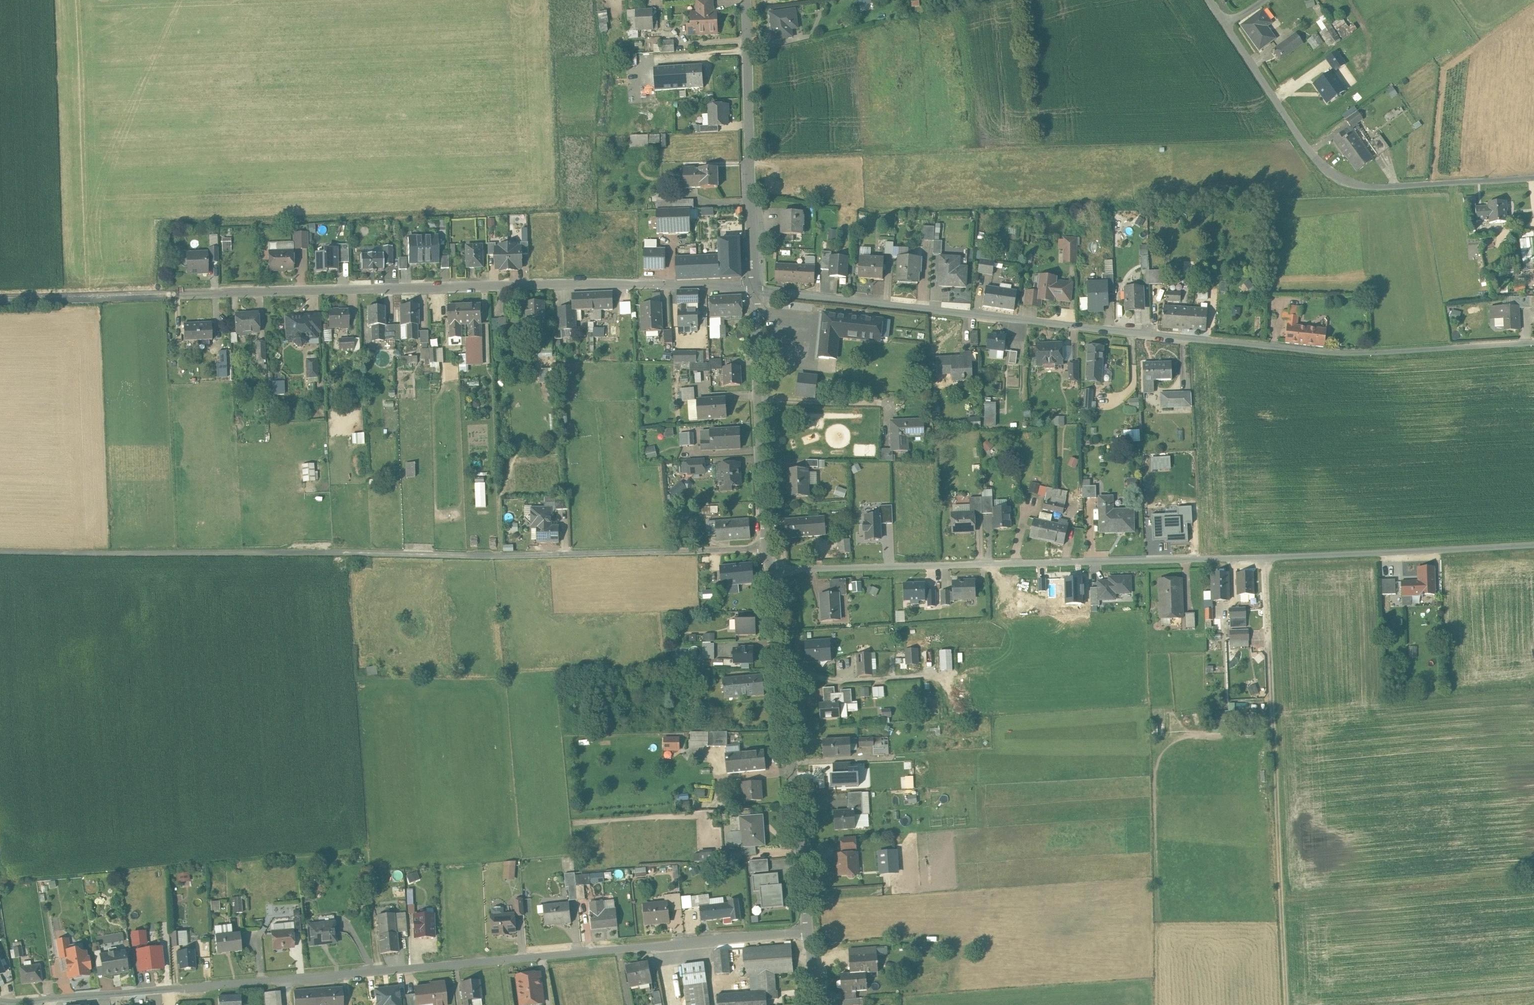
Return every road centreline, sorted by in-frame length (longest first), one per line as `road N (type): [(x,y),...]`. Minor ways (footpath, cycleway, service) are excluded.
road 1 (residential): [(809,932),(0,1001)]
road 2 (residential): [(1533,342),(1327,352),(754,288)]
road 3 (track): [(766,549),(0,550)]
road 4 (residential): [(1368,554),(769,569)]
road 5 (residential): [(754,288),(588,283),(157,292)]
road 6 (unclassified): [(1226,24),(1297,132),(1333,171),(1397,185),(1533,178)]
road 7 (residential): [(769,569),(809,932)]
road 8 (residential): [(747,0),(754,288)]
road 9 (residential): [(754,288),(769,569)]
road 10 (unclassified): [(1368,554),(1533,546)]
road 11 (unclassified): [(157,292),(0,298)]

